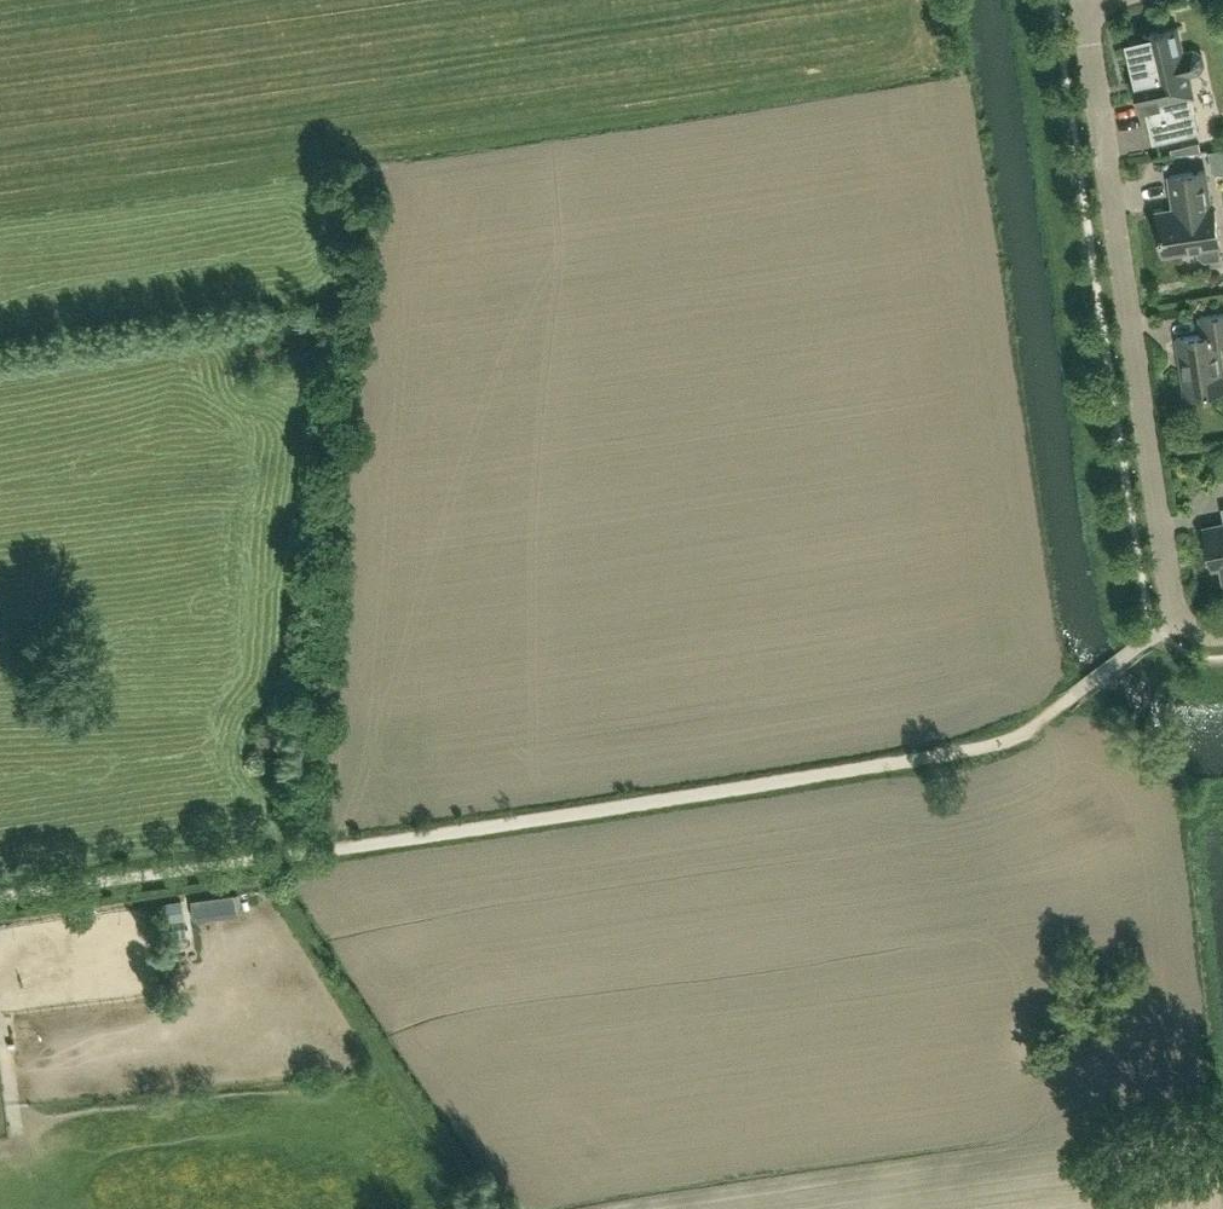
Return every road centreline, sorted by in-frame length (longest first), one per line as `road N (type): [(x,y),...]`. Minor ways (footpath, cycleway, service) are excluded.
road 1 (residential): [(1222,632),(1190,626),(1170,598),(1084,2)]

